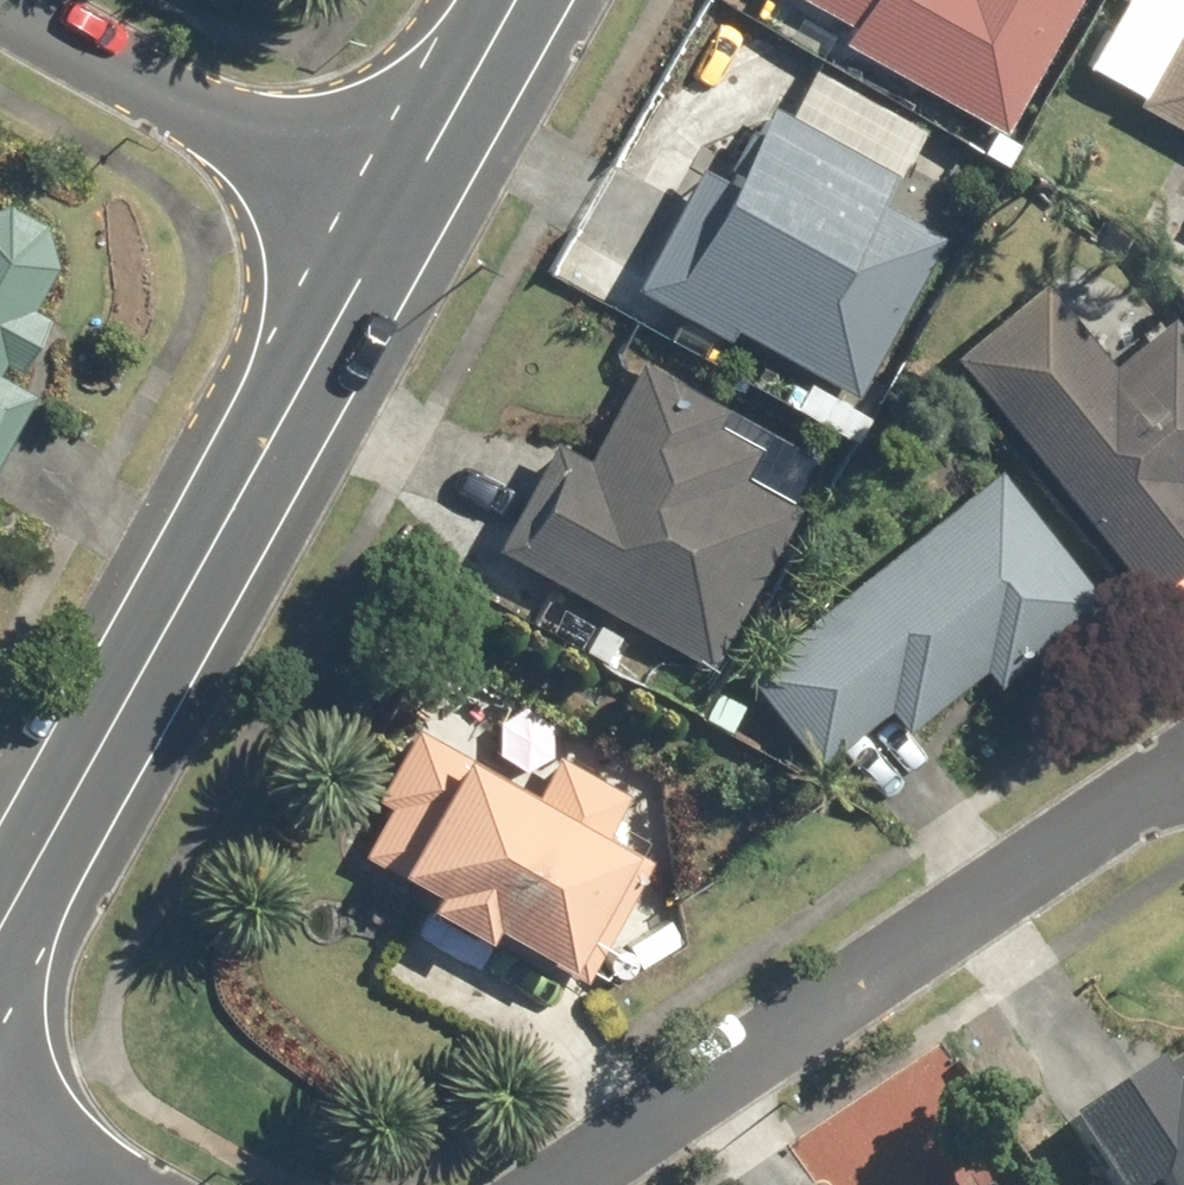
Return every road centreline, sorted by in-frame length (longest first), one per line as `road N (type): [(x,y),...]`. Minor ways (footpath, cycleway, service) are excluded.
road 1 (residential): [(0,939),(400,209)]
road 2 (residential): [(1183,769),(566,1184)]
road 3 (residential): [(8,0),(400,209)]
road 4 (residential): [(400,209),(519,0)]
road 5 (residential): [(112,1184),(0,1127)]

